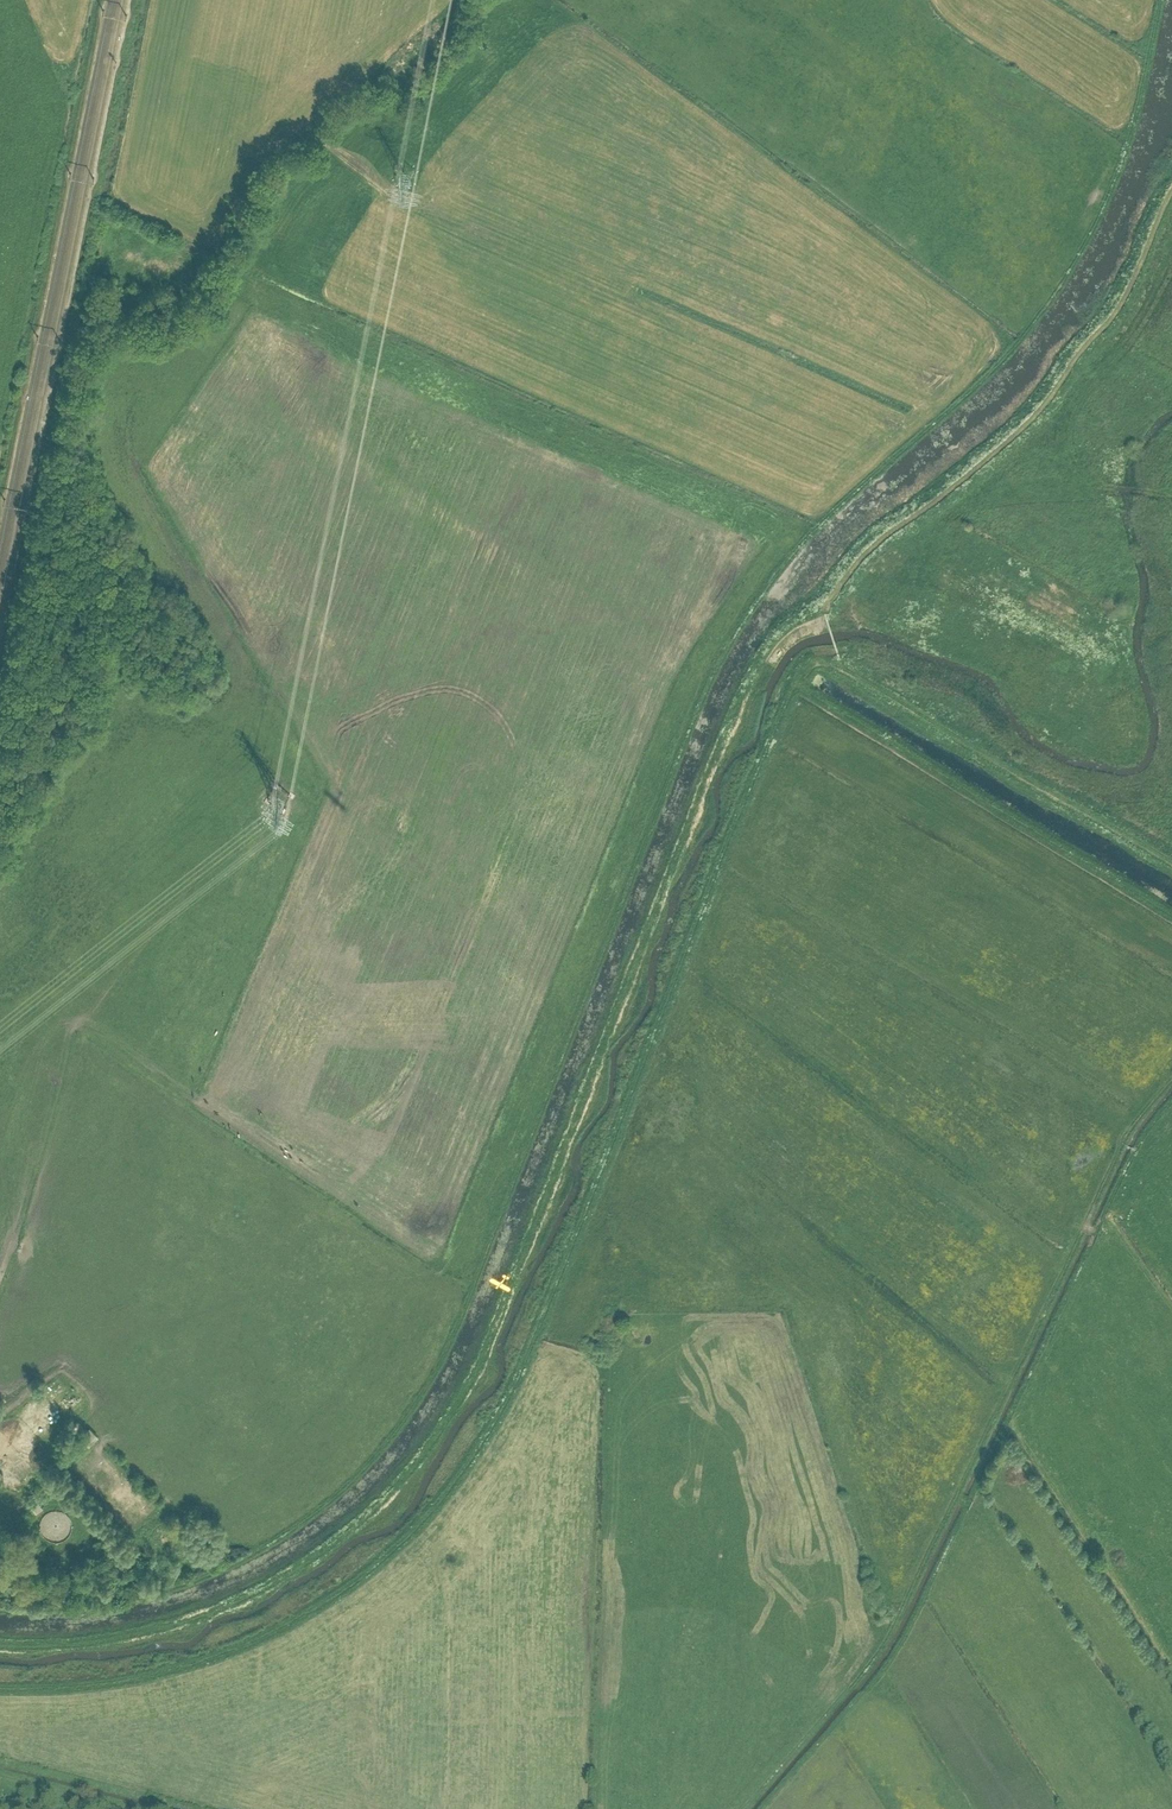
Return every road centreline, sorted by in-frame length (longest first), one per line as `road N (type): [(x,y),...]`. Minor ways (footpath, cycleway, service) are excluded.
road 1 (track): [(0,1687),(96,1684),(171,1669),(303,1615),(384,1557),(462,1470),(515,1379),(556,1285),(784,691),(805,664),(815,659),(838,668),(1171,862)]
road 2 (track): [(0,1779),(119,1808)]

